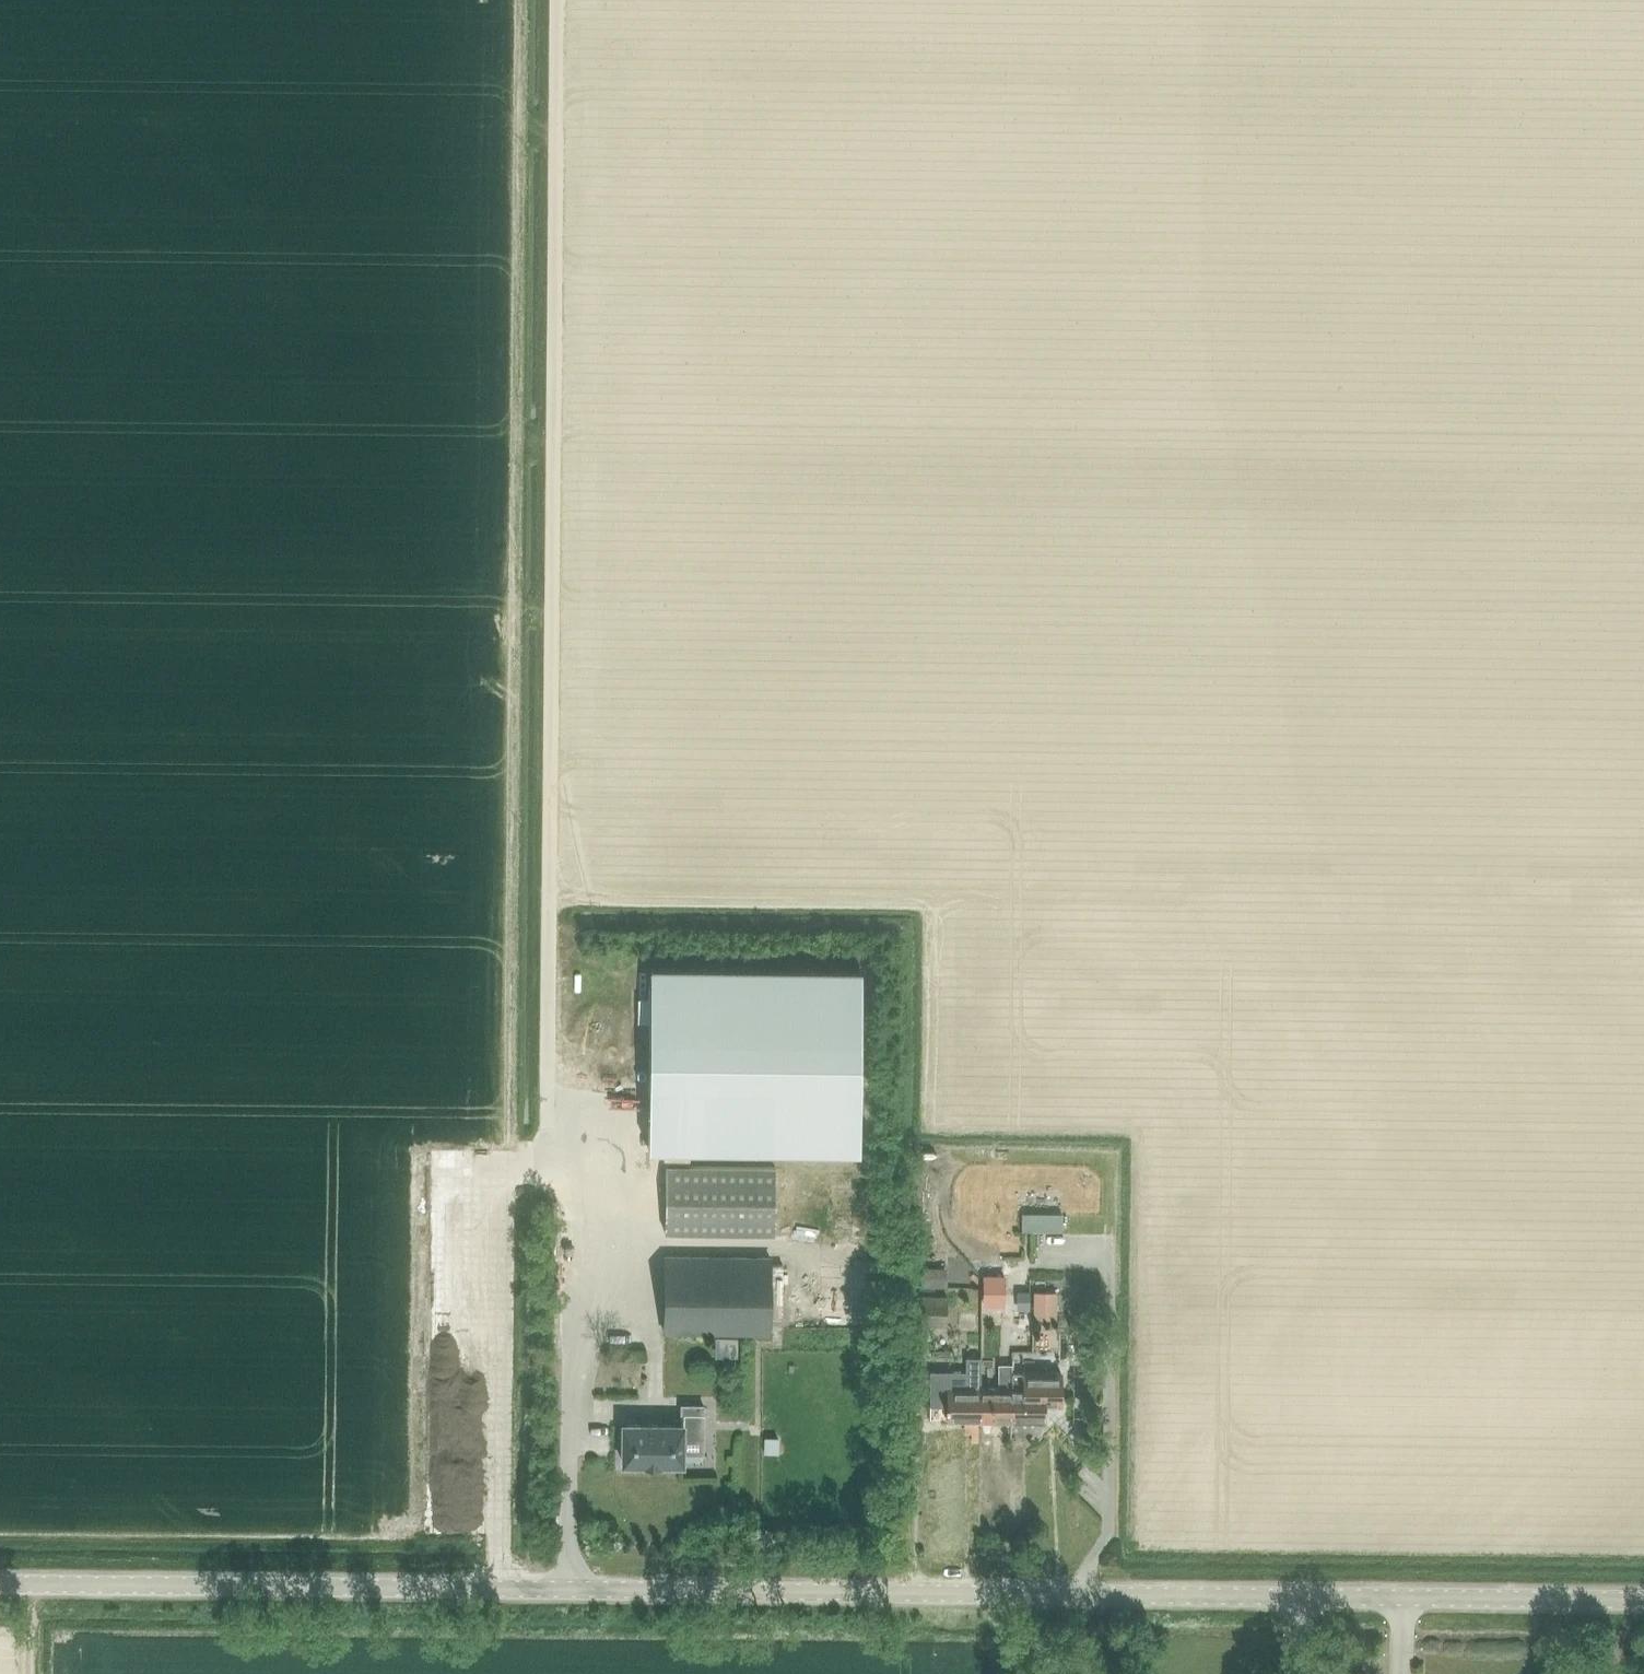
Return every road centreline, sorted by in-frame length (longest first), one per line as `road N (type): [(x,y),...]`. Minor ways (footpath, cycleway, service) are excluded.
road 1 (unclassified): [(1643,1600),(0,1585)]

